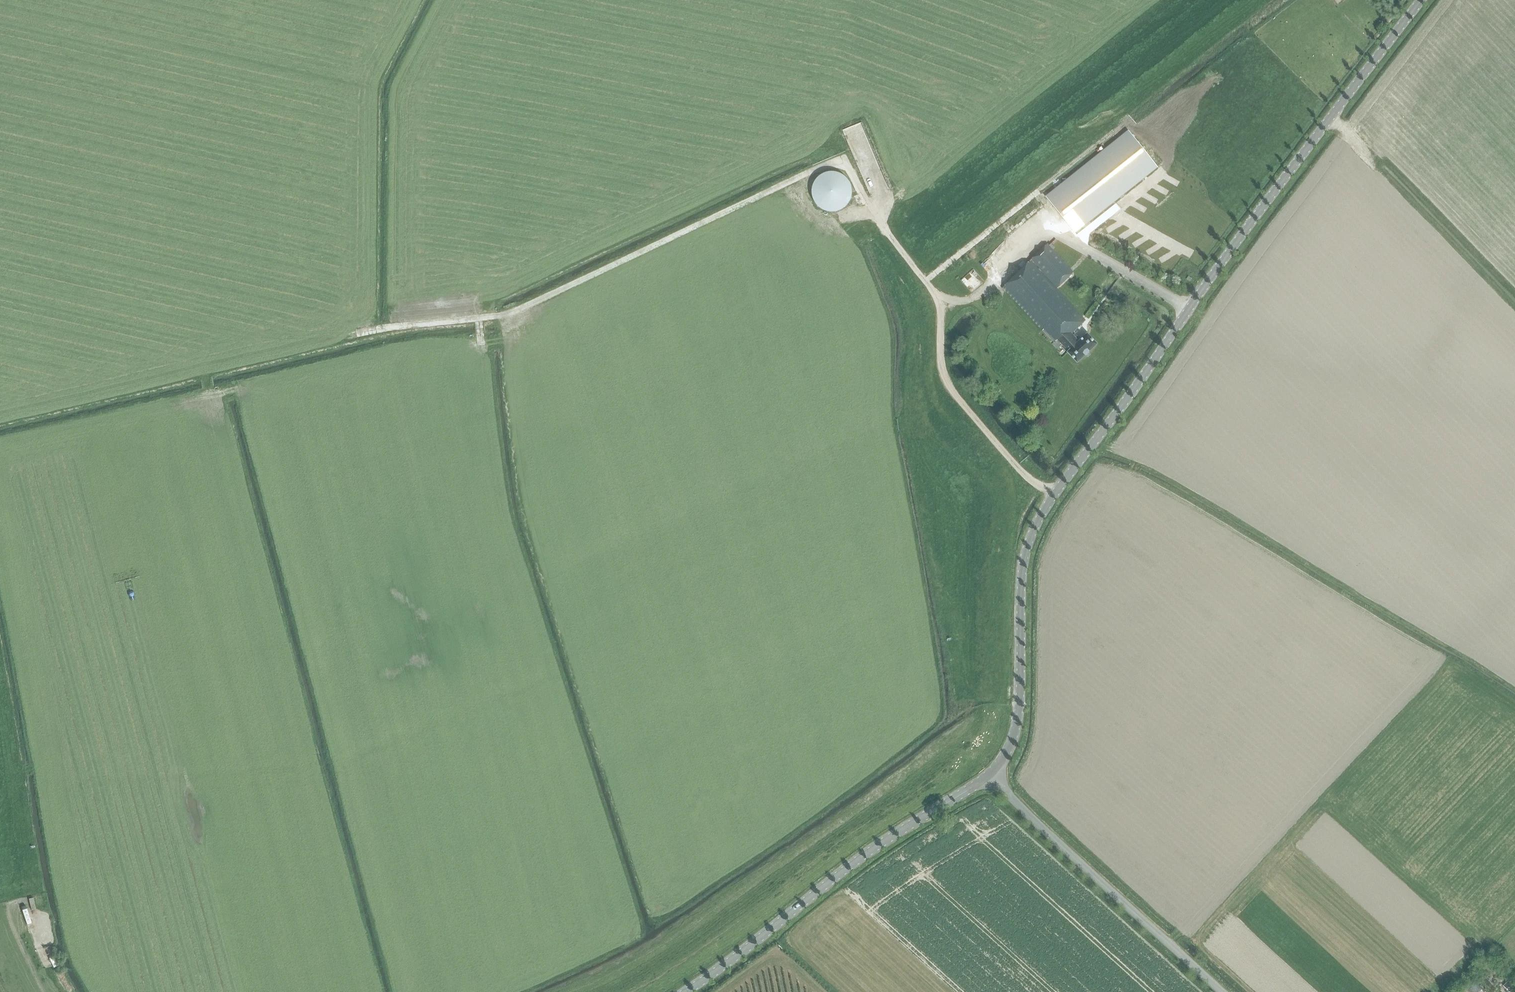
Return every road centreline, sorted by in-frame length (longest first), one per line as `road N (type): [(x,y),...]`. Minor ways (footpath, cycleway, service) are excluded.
road 1 (tertiary): [(988,775),(1015,732),(1019,584),(1043,510),(1421,0)]
road 2 (tertiary): [(685,991),(894,835),(988,775)]
road 3 (unclassified): [(1222,991),(988,775)]

